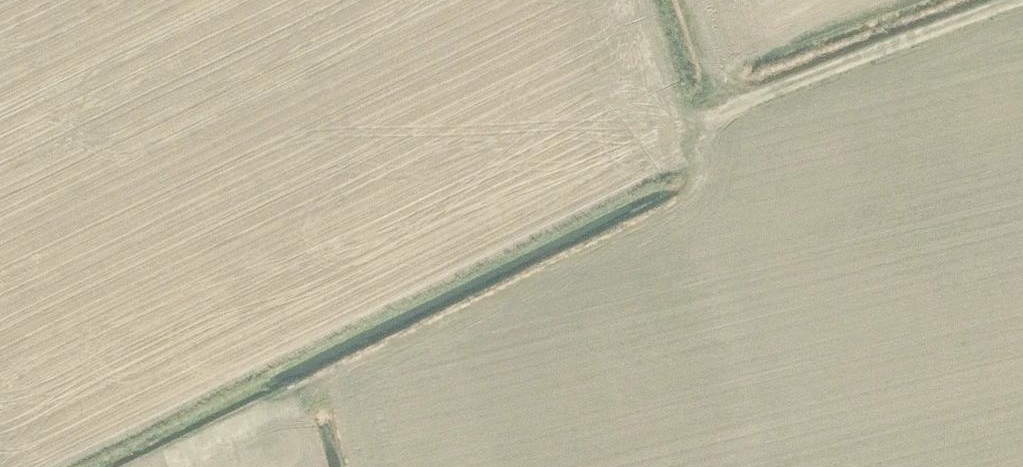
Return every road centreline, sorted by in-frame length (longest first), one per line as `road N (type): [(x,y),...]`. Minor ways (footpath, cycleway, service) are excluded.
road 1 (track): [(1022,13),(697,139)]

